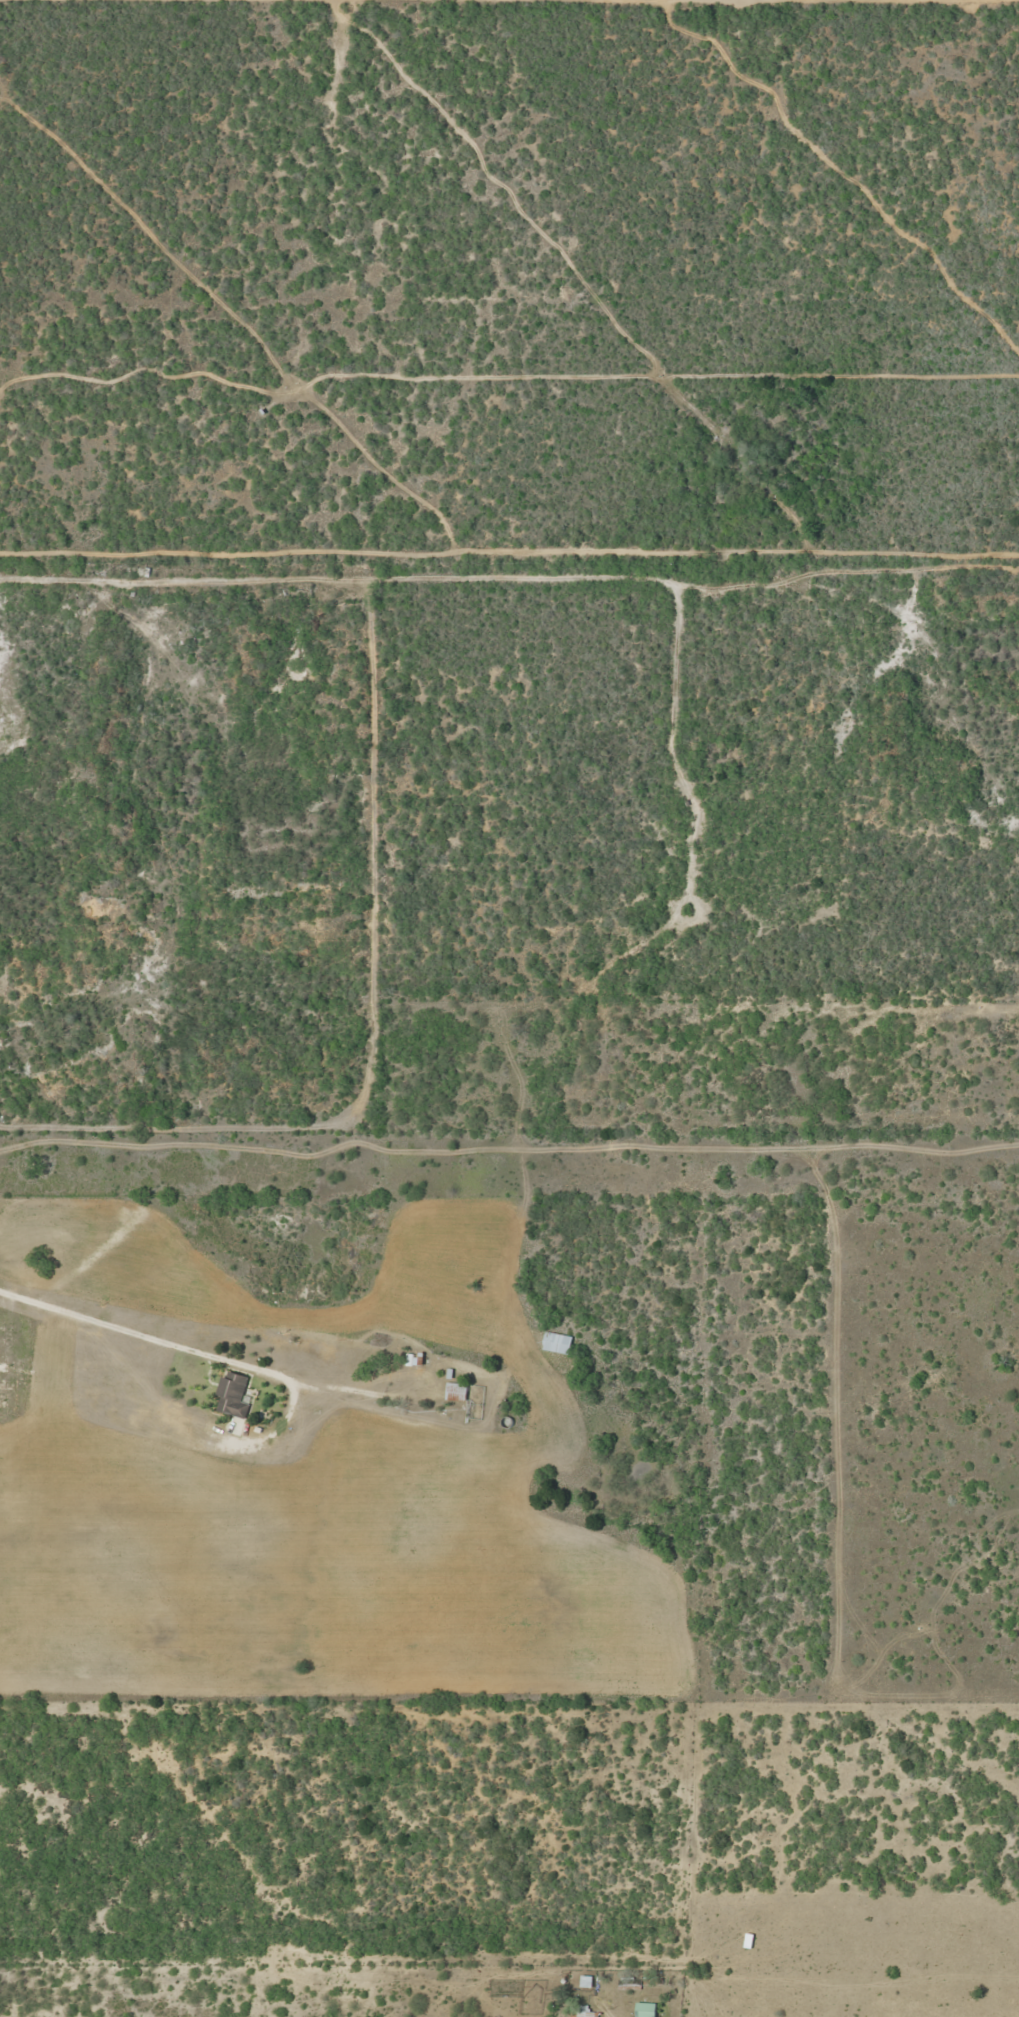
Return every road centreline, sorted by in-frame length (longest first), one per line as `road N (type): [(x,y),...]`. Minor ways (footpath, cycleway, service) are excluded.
road 1 (residential): [(681,816),(683,562),(669,538),(592,528),(0,526)]

